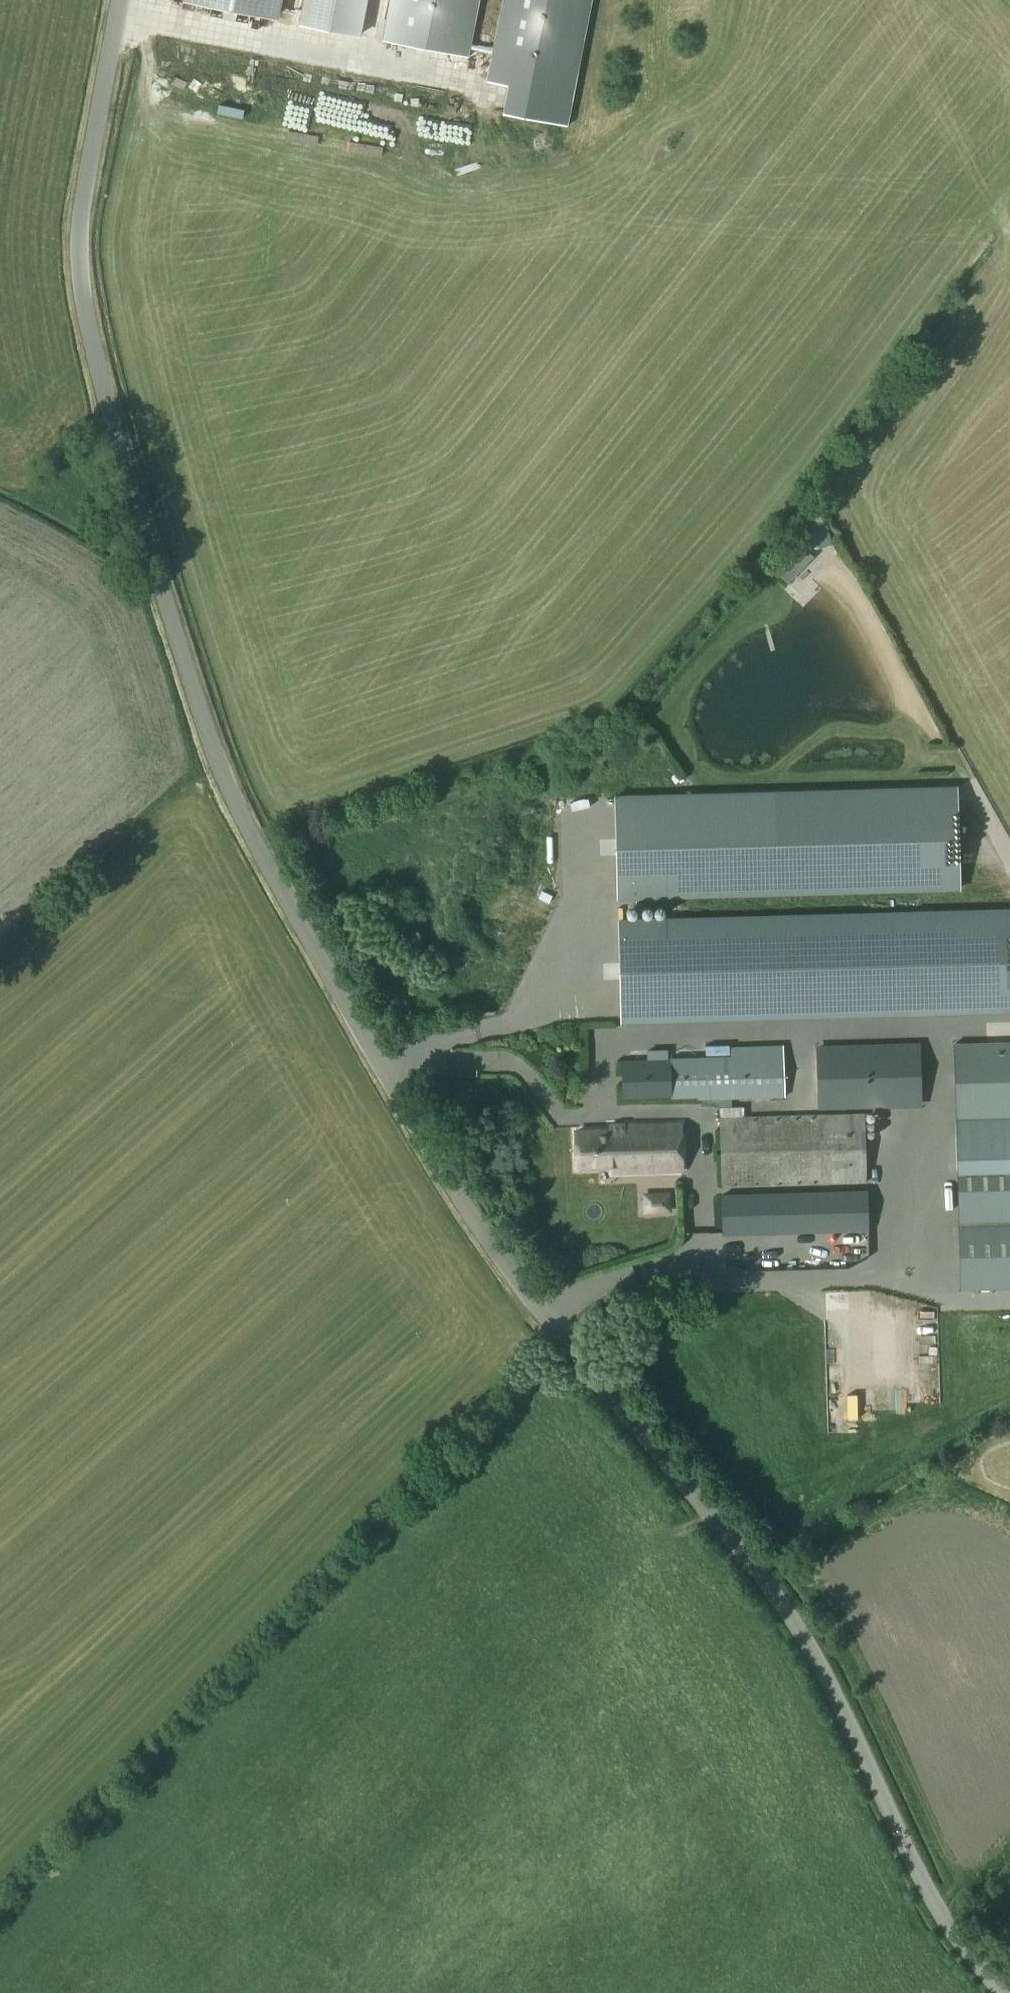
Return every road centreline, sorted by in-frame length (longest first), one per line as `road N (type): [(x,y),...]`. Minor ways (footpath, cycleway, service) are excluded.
road 1 (unclassified): [(1009,1992),(923,1874),(790,1618),(540,1312),(433,1154),(261,860),(208,738),(154,572),(76,269),(82,194),(121,0)]

